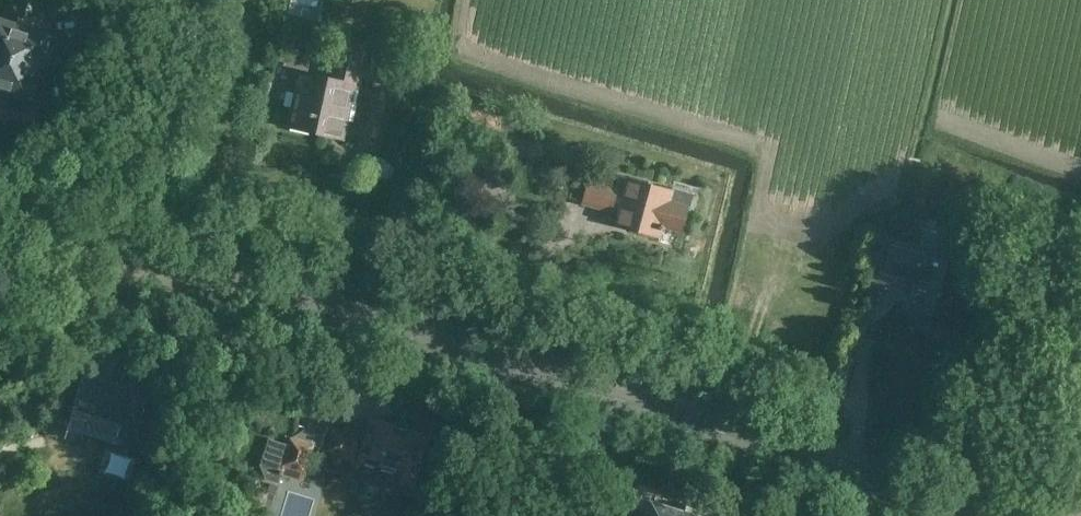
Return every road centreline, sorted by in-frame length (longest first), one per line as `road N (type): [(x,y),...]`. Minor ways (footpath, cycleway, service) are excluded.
road 1 (secondary): [(980,515),(0,204)]
road 2 (track): [(1013,515),(1053,400),(1080,362)]
road 3 (track): [(754,284),(712,431)]

